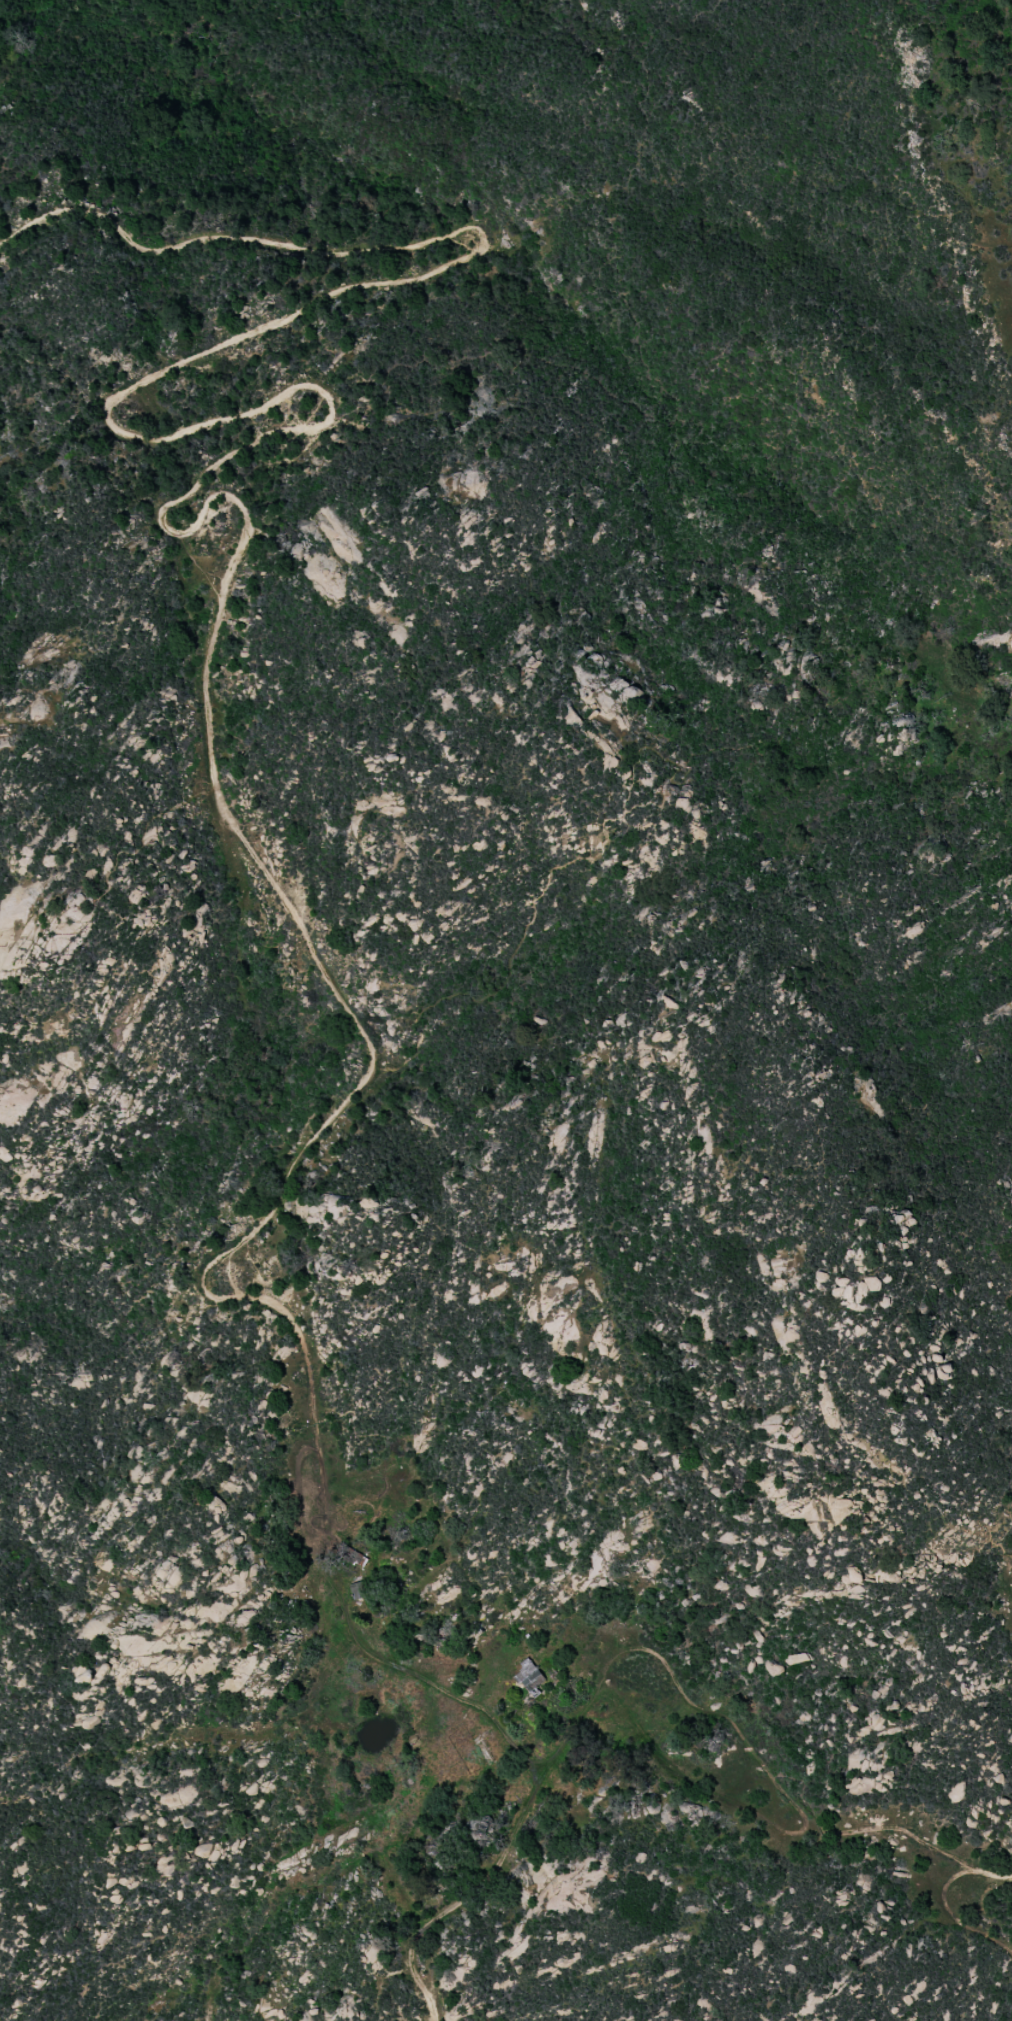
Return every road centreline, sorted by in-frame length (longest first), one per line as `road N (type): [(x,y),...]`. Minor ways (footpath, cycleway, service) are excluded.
road 1 (track): [(344,278),(163,358),(102,394),(106,416),(155,431),(306,375),(330,394),(327,412),(312,420),(263,425),(230,441),(163,496),(156,515),(171,525),(216,486),(241,493),(247,515),(201,661),(212,764),(229,813),(371,1035),(367,1070),(319,1118),(279,1190),(204,1261),(210,1283),(279,1296),(301,1346),(314,1426)]
road 2 (track): [(0,256),(92,204),(132,213),(171,246),(254,231),(401,247),(501,220),(517,235),(507,250),(443,275),(383,283),(344,278)]

